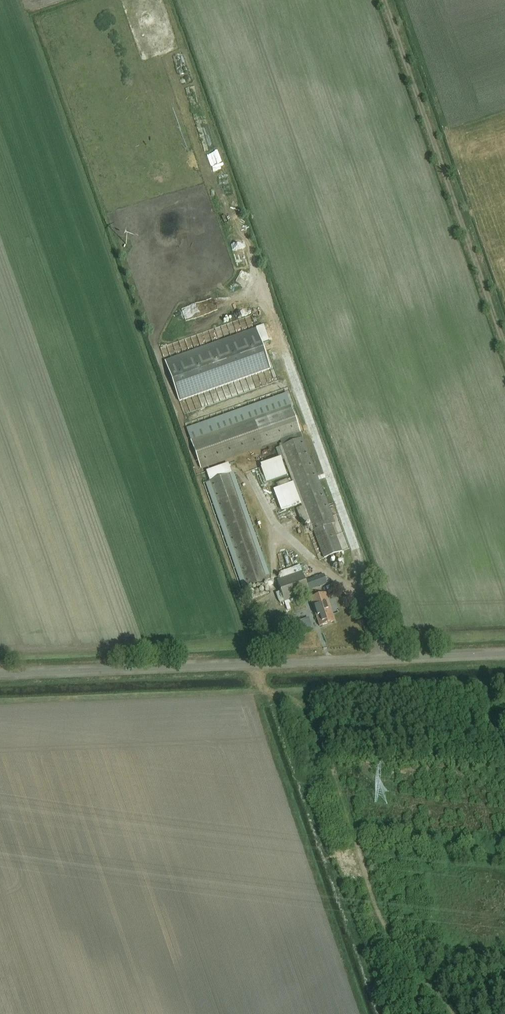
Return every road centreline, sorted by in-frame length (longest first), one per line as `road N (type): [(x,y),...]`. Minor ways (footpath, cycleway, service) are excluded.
road 1 (residential): [(0,676),(504,655)]
road 2 (track): [(253,663),(260,688),(308,710),(319,728),(397,944),(461,1013)]

